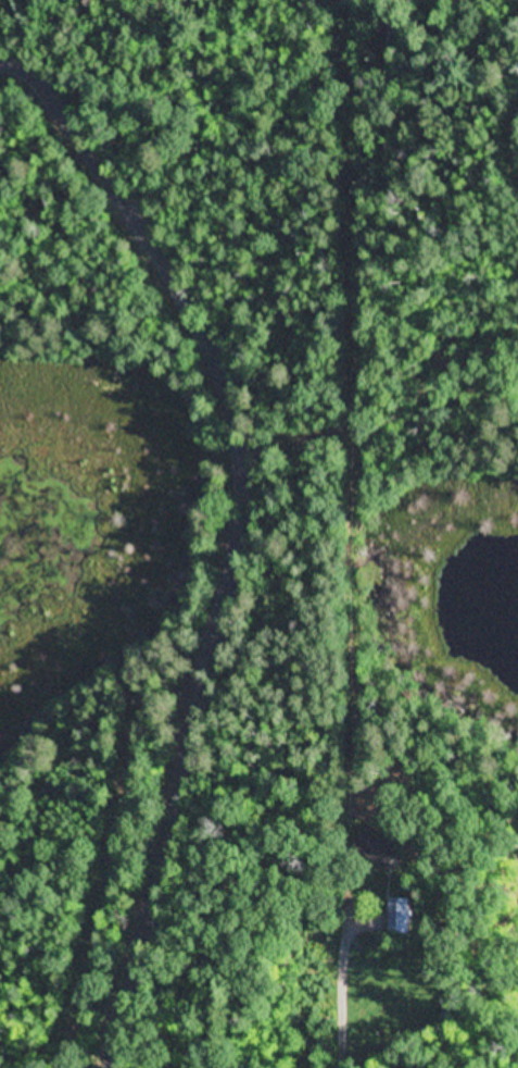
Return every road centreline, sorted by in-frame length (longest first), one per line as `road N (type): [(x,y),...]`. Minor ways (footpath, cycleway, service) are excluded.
road 1 (residential): [(110,1067),(165,889),(241,521),(247,426),(174,293),(41,87),(0,65)]
road 2 (residential): [(340,69),(317,67),(293,92),(276,138),(257,156),(185,171),(126,215)]

